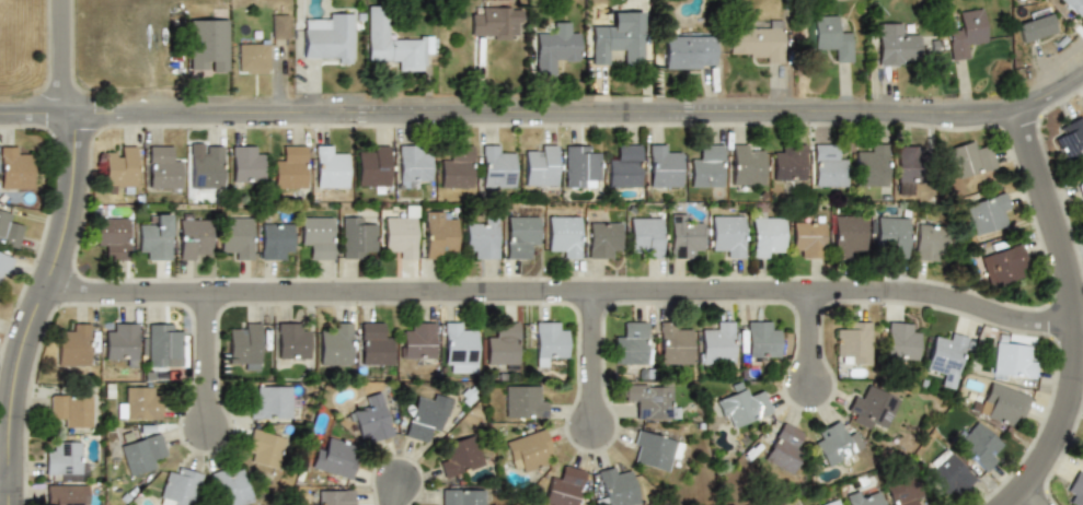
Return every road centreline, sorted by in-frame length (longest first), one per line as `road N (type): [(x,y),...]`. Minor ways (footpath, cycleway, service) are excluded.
road 1 (tertiary): [(0,115),(966,114),(1014,108),(1082,74)]
road 2 (residential): [(1082,326),(1005,317),(899,290),(44,287)]
road 3 (tertiary): [(62,0),(71,185),(18,360),(9,504)]
road 4 (residential): [(1014,108),(1067,282),(1073,353),(1053,442),(1007,504)]
road 5 (residential): [(589,291),(592,432)]
road 6 (residential): [(204,291),(206,432)]

